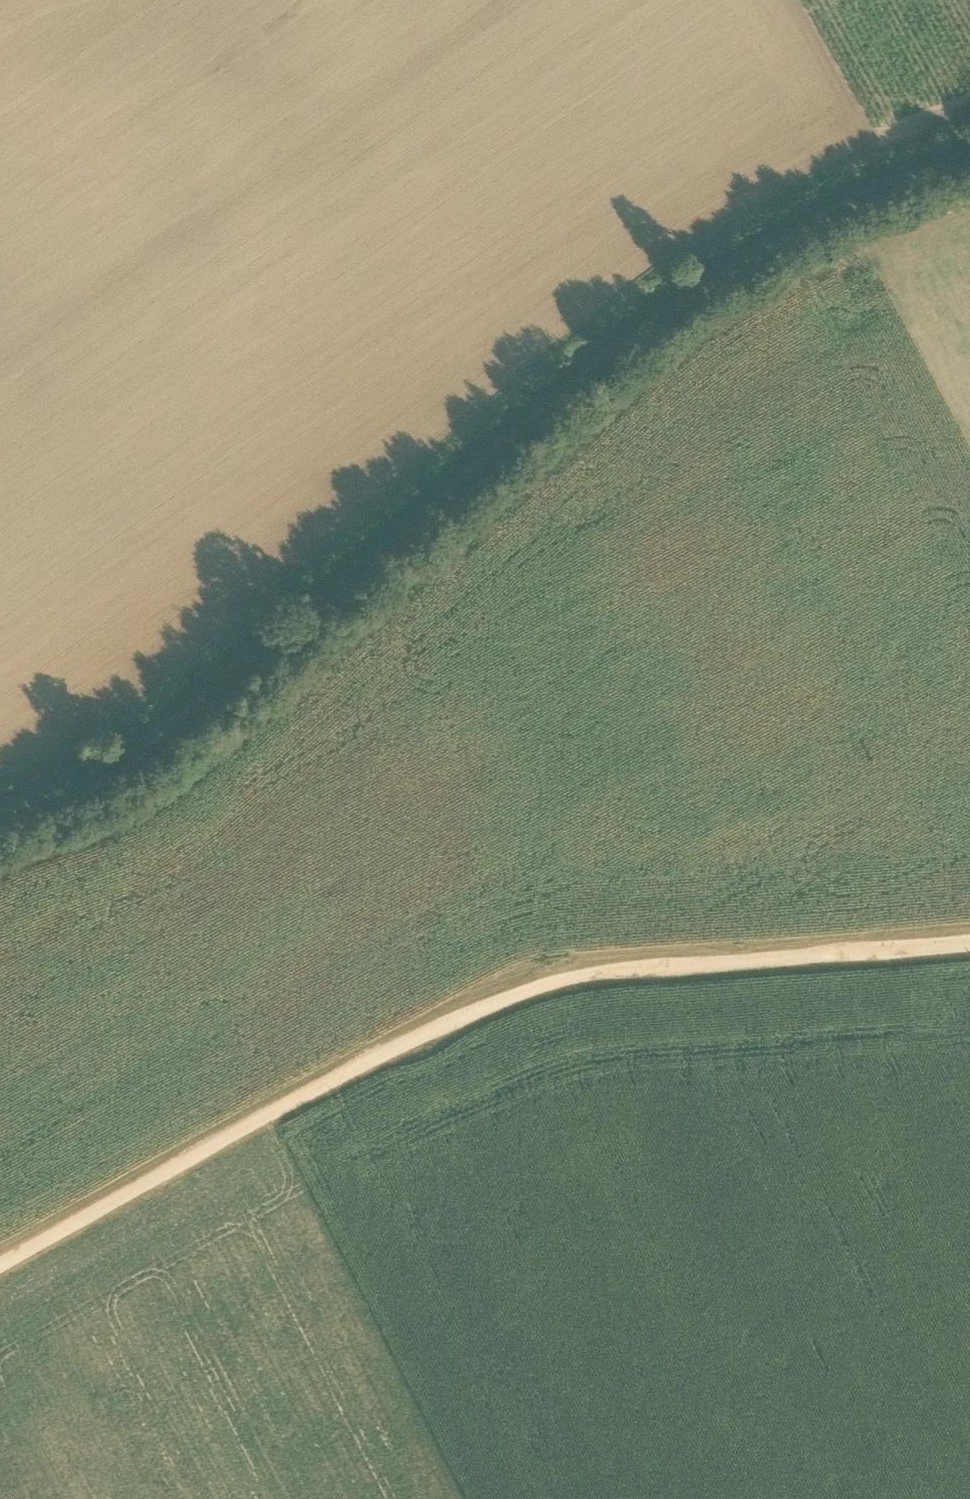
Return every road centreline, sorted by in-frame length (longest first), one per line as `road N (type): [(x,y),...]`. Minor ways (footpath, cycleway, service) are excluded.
road 1 (track): [(969,160),(824,221),(656,324),(121,769),(0,820)]
road 2 (track): [(969,944),(608,973),(533,989),(360,1068),(0,1268)]

